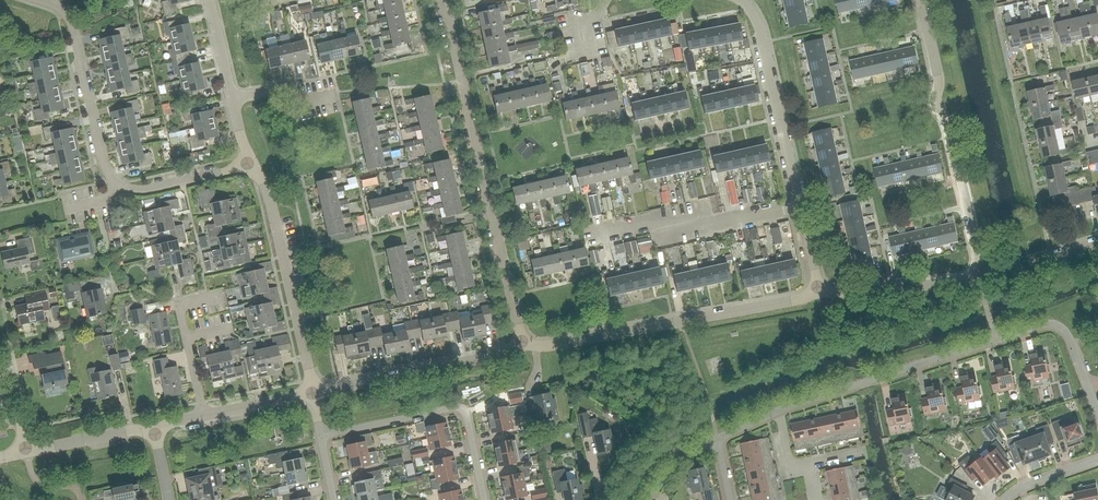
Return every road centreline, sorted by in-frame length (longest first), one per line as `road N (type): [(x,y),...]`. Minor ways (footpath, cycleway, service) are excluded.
road 1 (residential): [(779,411),(1046,327),(1070,341),(1087,386)]
road 2 (residential): [(522,344),(443,0)]
road 3 (residential): [(251,163),(134,191),(115,184),(104,171),(73,29),(65,12),(37,0)]
road 4 (residential): [(522,344),(552,346),(818,294)]
road 5 (residential): [(981,275),(917,0)]
road 6 (residential): [(311,395),(251,163)]
road 7 (residential): [(483,499),(465,416),(455,408),(320,436)]
road 8 (residential): [(799,206),(763,39),(730,0)]
road 9 (residential): [(311,395),(522,344)]
road 10 (residential): [(586,231),(799,206)]
road 11 (residential): [(818,294),(981,275)]
road 12 (residential): [(154,430),(311,395)]
road 13 (residential): [(26,451),(154,430)]
road 14 (residential): [(981,275),(1097,243)]

